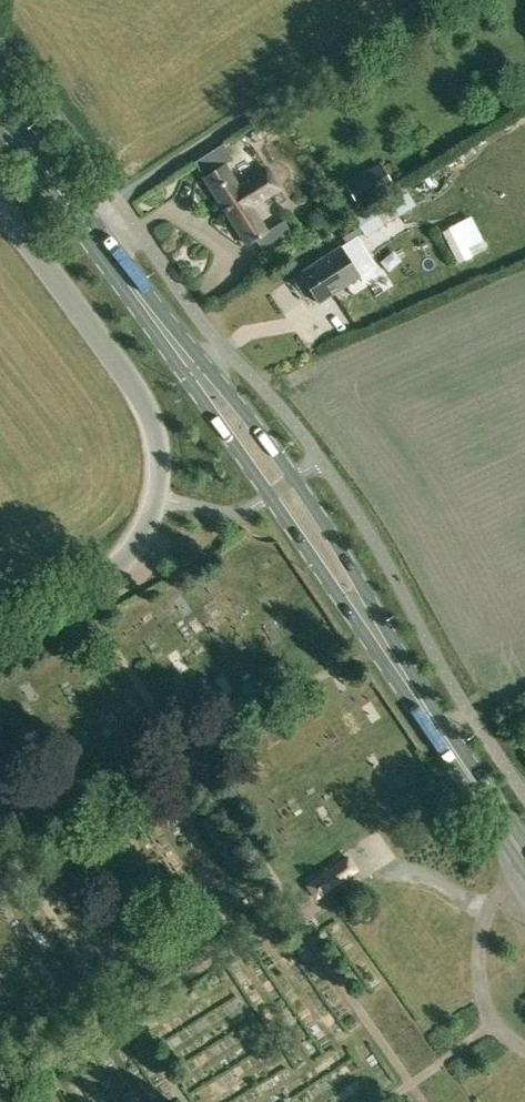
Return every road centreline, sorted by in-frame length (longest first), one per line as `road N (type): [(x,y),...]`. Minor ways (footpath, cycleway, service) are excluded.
road 1 (primary): [(497,812),(294,478),(83,221)]
road 2 (primary): [(83,221),(438,744),(497,812)]
road 3 (unclassified): [(0,206),(131,382),(155,430),(161,466),(157,497),(132,550),(104,574),(0,629)]
road 4 (primary): [(83,221),(0,111)]

